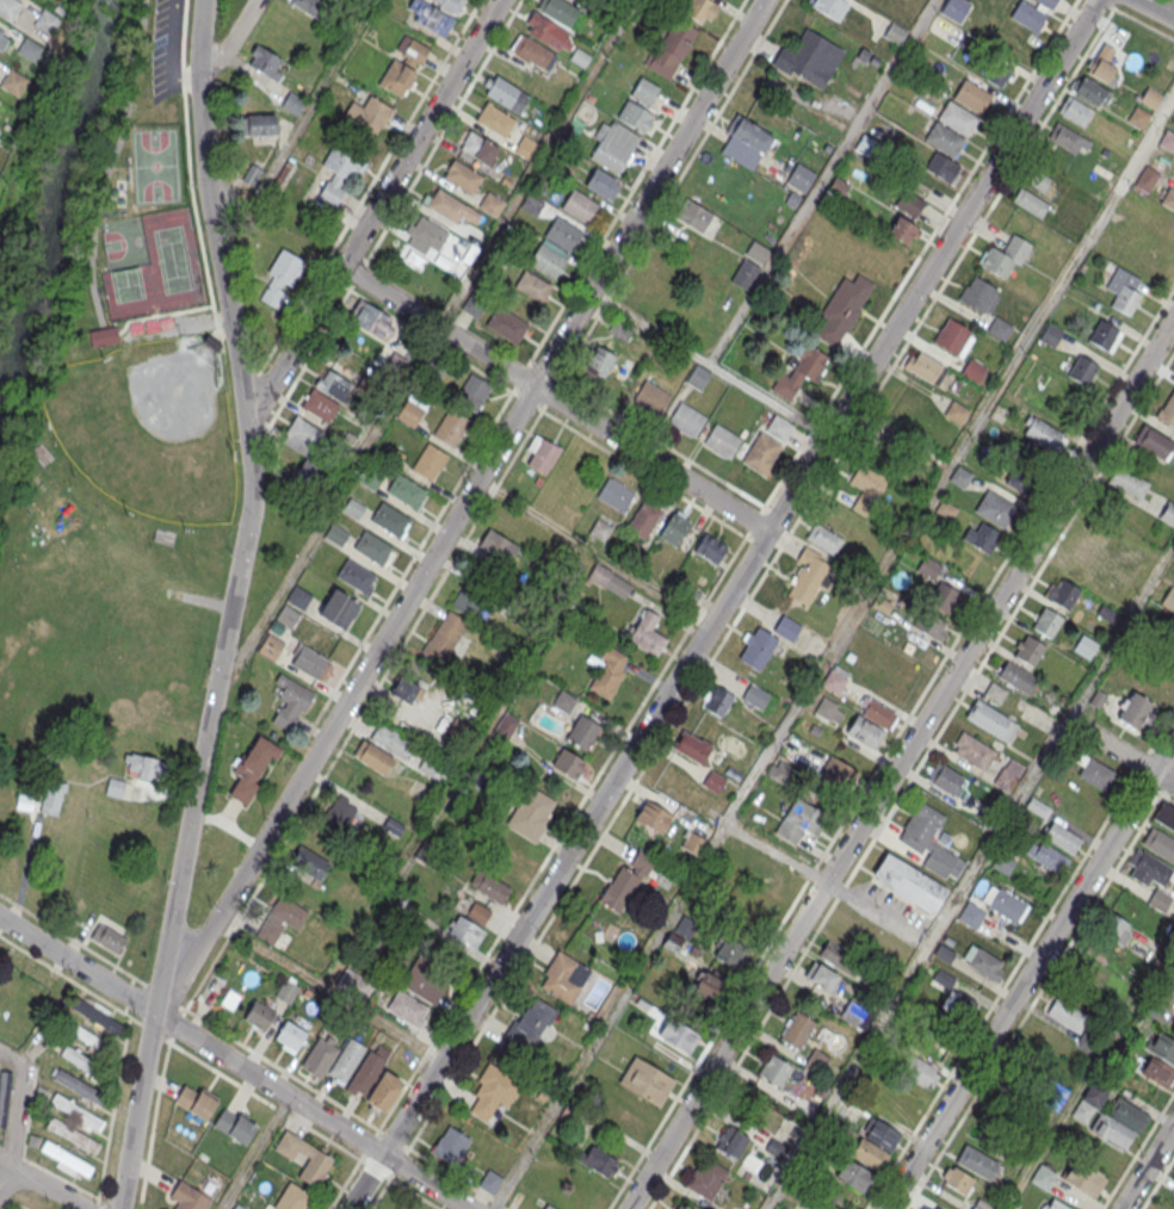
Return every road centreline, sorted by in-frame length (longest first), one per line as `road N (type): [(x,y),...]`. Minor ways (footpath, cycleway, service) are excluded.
road 1 (residential): [(350,1208),(1097,0)]
road 2 (residential): [(203,0),(200,118),(252,500),(119,1208)]
road 3 (residential): [(764,0),(215,924),(153,1013)]
road 4 (residential): [(1173,319),(629,1208)]
road 5 (residential): [(0,920),(468,1208)]
road 6 (residential): [(885,1208),(1173,741)]
road 7 (residential): [(768,532),(341,266)]
road 8 (residential): [(246,426),(500,0)]
road 9 (residential): [(1173,785),(1067,719)]

